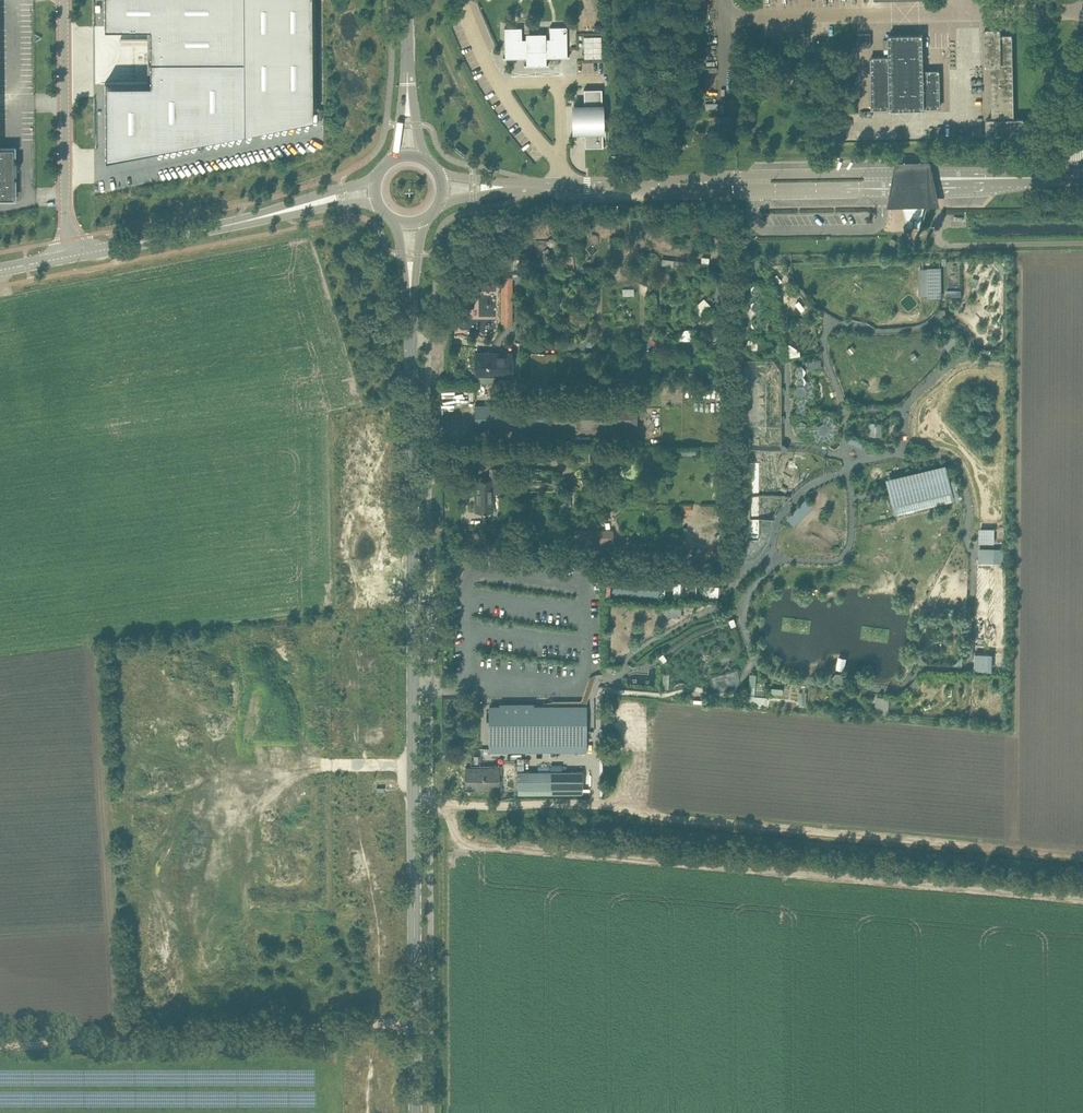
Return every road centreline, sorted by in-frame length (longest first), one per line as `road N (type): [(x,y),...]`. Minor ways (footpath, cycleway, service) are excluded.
road 1 (tertiary): [(416,1112),(409,222)]
road 2 (track): [(0,1047),(415,1024)]
road 3 (tertiary): [(70,257),(374,190)]
road 4 (unclassified): [(638,185),(927,189),(943,179)]
road 5 (unclassified): [(943,179),(719,176),(638,185)]
road 6 (unclassified): [(64,0),(70,257)]
road 7 (unclassified): [(442,188),(638,185)]
road 8 (tertiary): [(409,155),(408,0)]
road 9 (unclassified): [(943,179),(1082,177)]

